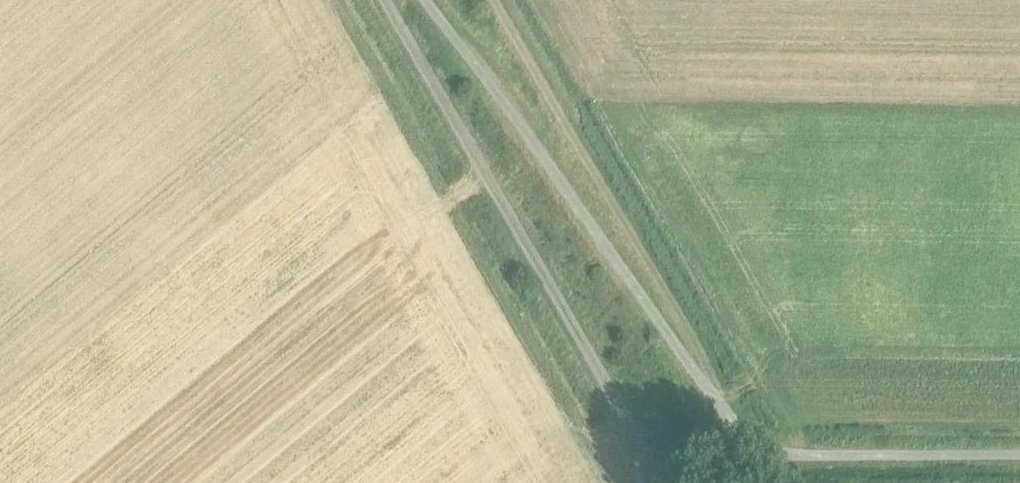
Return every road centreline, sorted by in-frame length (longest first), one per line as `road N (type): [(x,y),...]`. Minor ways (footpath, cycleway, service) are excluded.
road 1 (unclassified): [(1019,460),(764,453),(716,403),(429,0)]
road 2 (track): [(386,0),(662,482)]
road 3 (track): [(489,0),(693,337),(716,403)]

